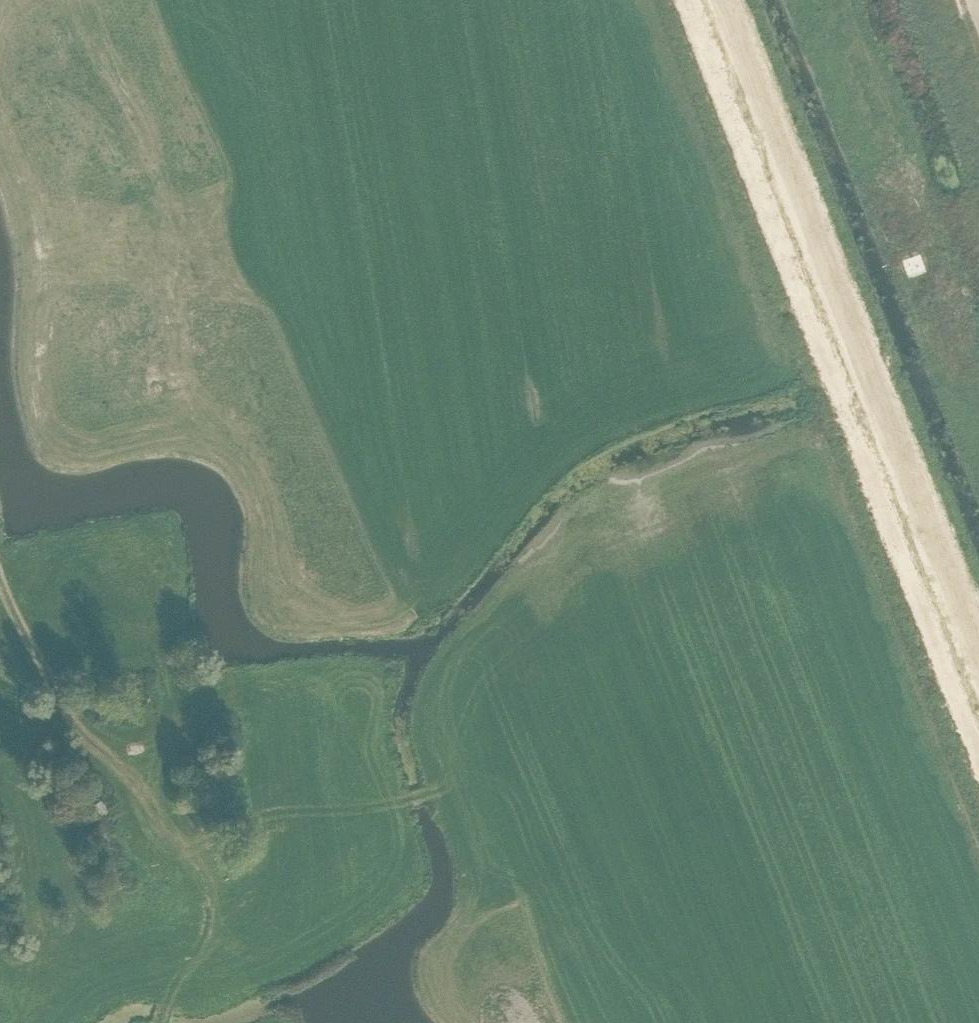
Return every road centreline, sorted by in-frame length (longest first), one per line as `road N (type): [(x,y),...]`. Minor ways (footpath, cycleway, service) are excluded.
road 1 (unclassified): [(718,0),(978,672)]

